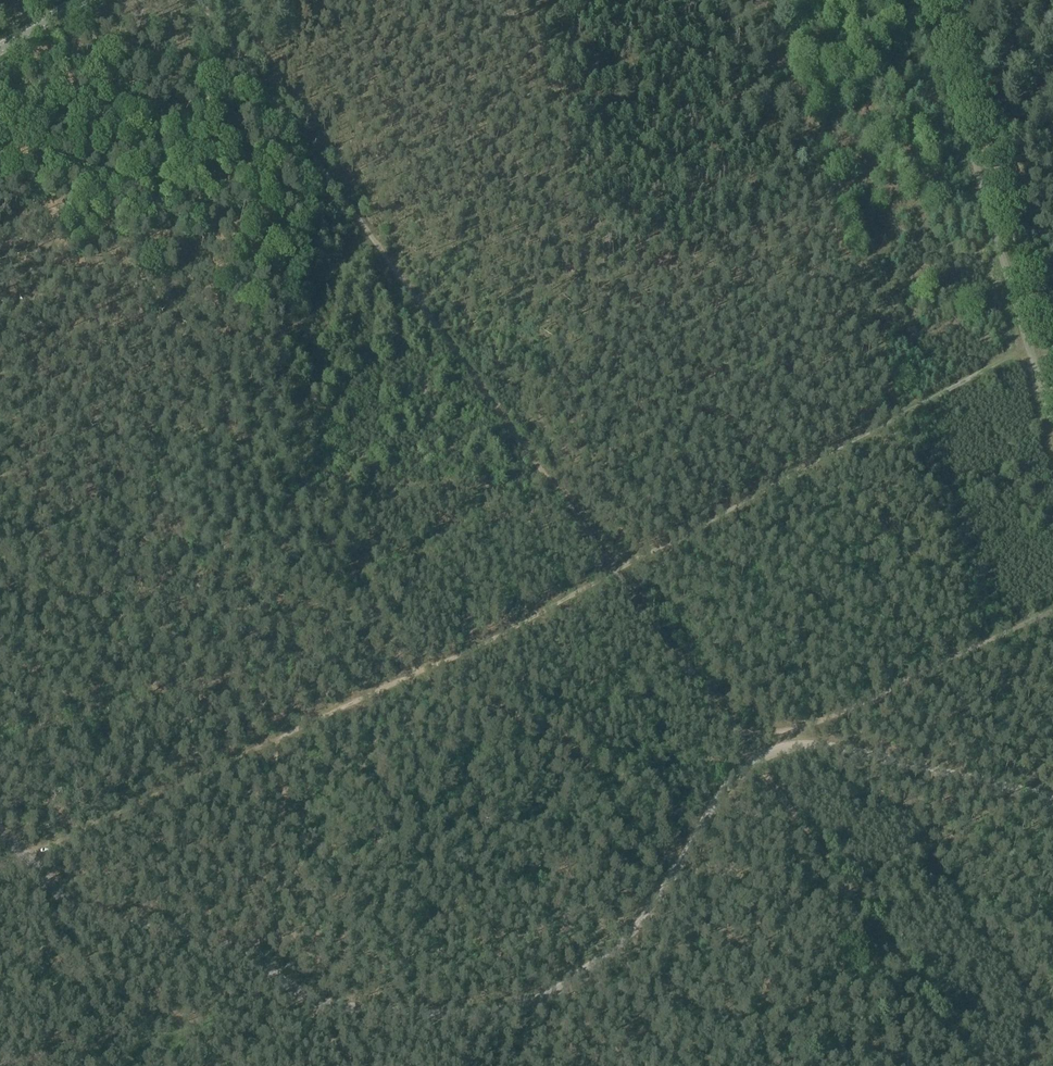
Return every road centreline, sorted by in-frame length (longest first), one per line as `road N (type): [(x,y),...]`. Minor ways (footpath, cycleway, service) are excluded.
road 1 (unclassified): [(1052,803),(890,755),(781,749),(728,778),(659,904),(576,988),(470,1017),(335,1006),(300,993),(256,949),(209,927),(167,930),(102,920),(72,908),(0,831)]
road 2 (track): [(619,568),(0,871)]
road 3 (track): [(1052,329),(619,568)]
road 4 (track): [(1052,440),(934,0)]
road 5 (track): [(1052,618),(815,725),(781,749)]

